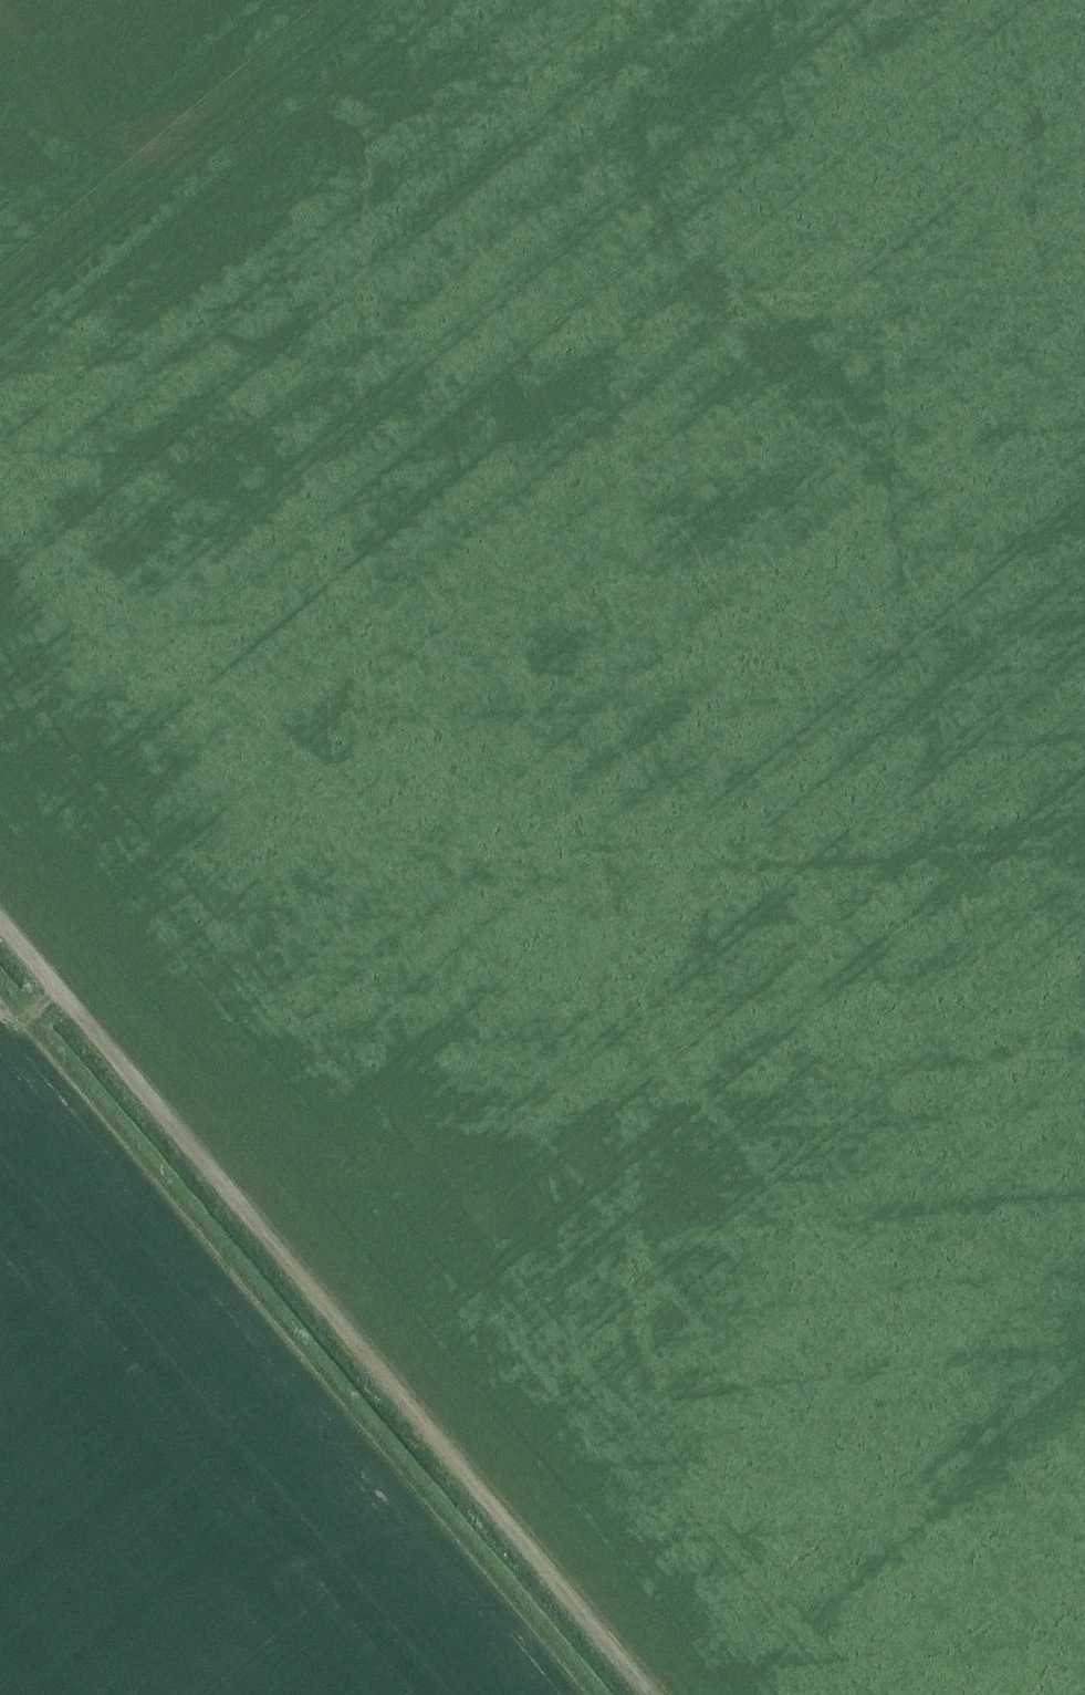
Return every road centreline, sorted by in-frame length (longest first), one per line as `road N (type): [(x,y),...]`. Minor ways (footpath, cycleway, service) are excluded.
road 1 (track): [(641,1694),(0,928)]

